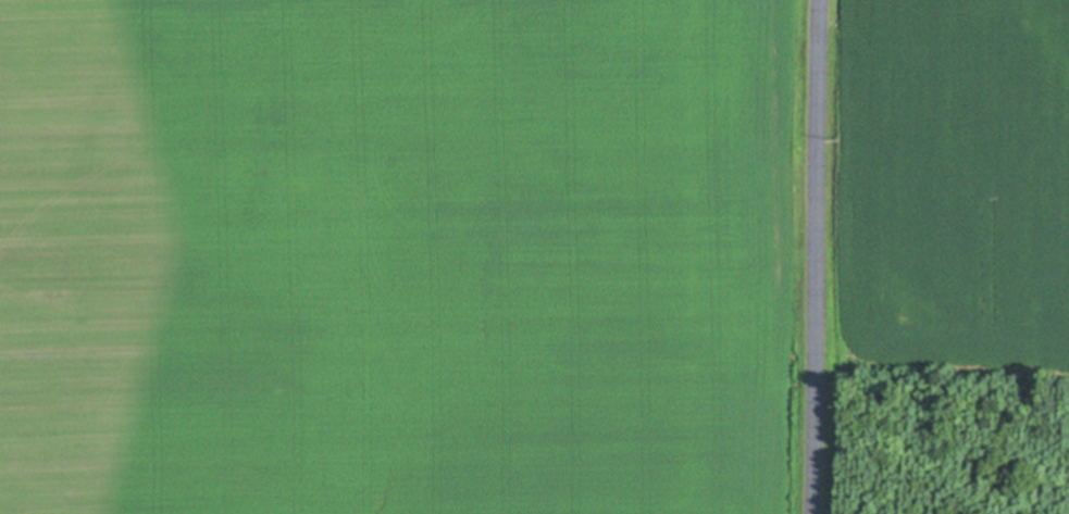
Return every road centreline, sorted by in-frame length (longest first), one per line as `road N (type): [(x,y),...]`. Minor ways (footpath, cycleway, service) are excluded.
road 1 (residential): [(815,513),(820,0)]

